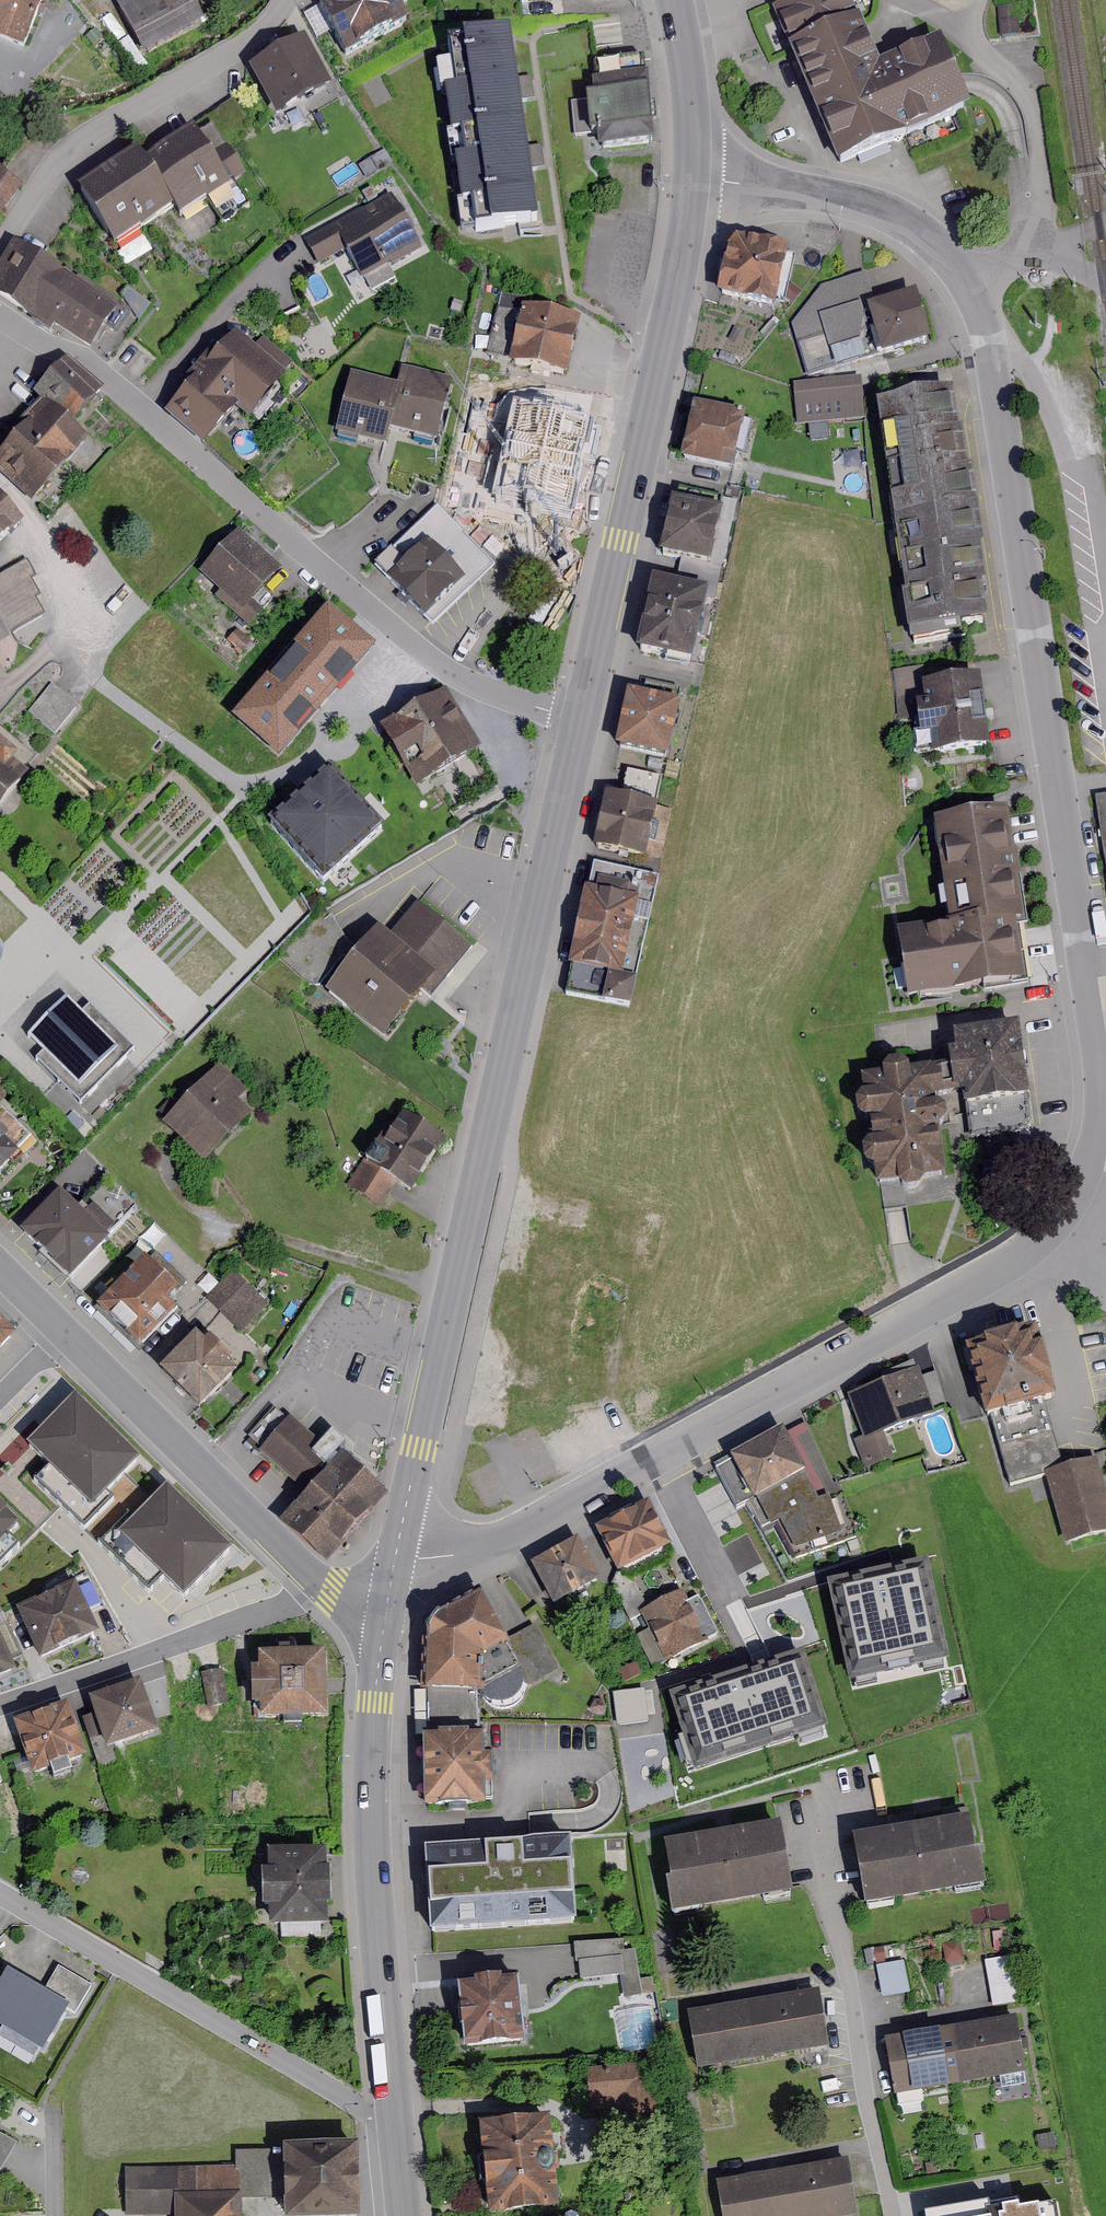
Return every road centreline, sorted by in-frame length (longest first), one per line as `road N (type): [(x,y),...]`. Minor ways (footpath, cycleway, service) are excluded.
road 1 (residential): [(975,285),(995,371),(1101,1076),(1094,1165),(1051,1228)]
road 2 (secondary): [(579,718),(398,1556)]
road 3 (residential): [(1051,1228),(967,1287),(513,1537),(474,1552),(398,1556)]
road 4 (residential): [(579,718),(498,700),(449,674),(202,461),(0,311)]
road 5 (secondary): [(694,177),(579,718)]
road 6 (secondary): [(387,1606),(375,1702),(375,1825),(398,2129)]
road 7 (residential): [(0,1897),(398,2129)]
road 8 (residential): [(0,261),(48,183),(90,139),(248,47),(292,0)]
road 9 (tertiary): [(61,1328),(237,1502),(345,1589)]
road 10 (residential): [(345,1589),(0,1705)]
road 11 (residential): [(694,177),(875,206),(929,236),(975,285)]
road 12 (residential): [(1038,255),(1036,115),(978,46),(983,0)]
road 13 (residential): [(849,1970),(894,2215)]
road 14 (secondary): [(679,0),(697,124),(694,177)]

